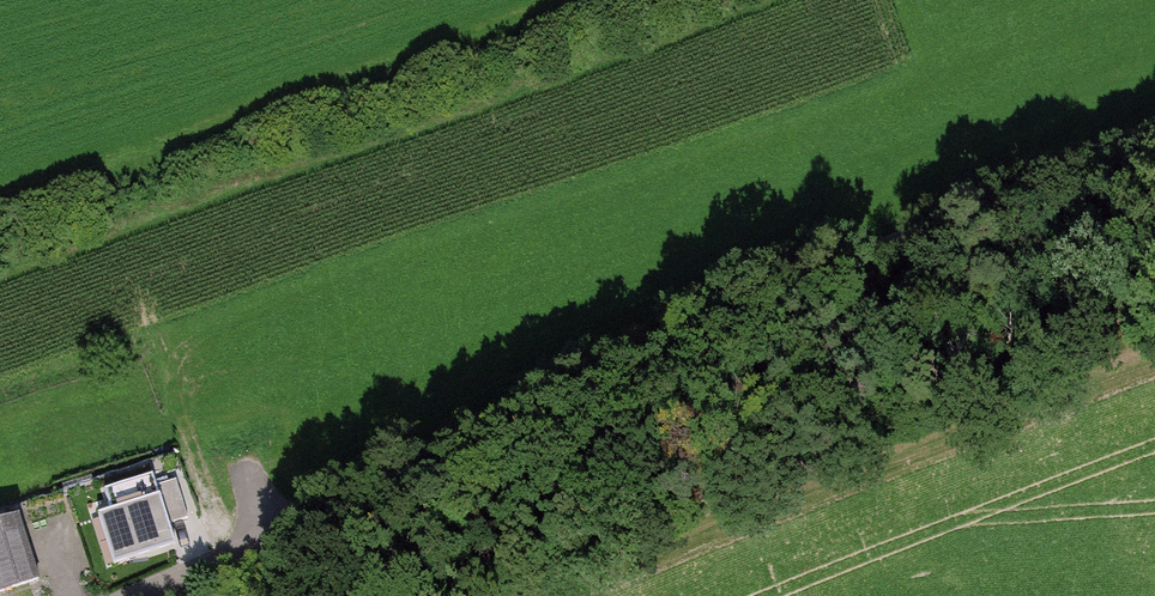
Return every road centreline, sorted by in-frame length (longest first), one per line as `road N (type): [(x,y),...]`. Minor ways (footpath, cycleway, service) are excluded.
road 1 (track): [(268,538),(1154,139)]
road 2 (track): [(551,595),(736,485)]
road 3 (residential): [(156,595),(268,538),(240,462)]

